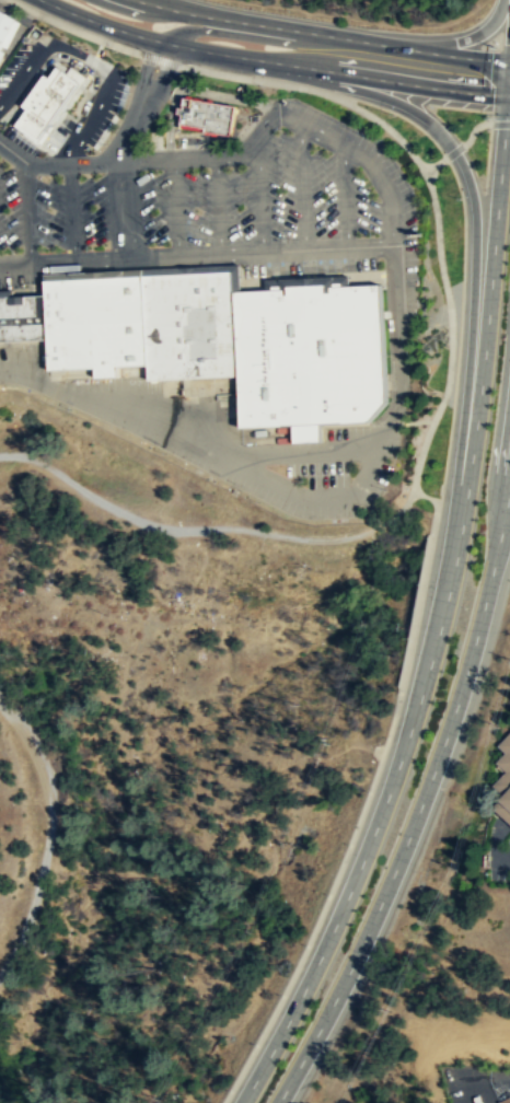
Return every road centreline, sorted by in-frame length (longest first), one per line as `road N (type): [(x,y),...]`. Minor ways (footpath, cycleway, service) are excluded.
road 1 (primary): [(278,1102),(427,793),(496,558),(509,466)]
road 2 (primary): [(241,57),(419,113),(461,163),(475,230),(452,501),(459,545)]
road 3 (primary): [(459,545),(439,647),(359,883),(241,1102)]
road 4 (primary): [(509,97),(459,545)]
road 5 (secondary): [(509,61),(137,0)]
road 6 (secondary): [(241,57),(509,97)]
road 7 (secondary): [(41,0),(151,39),(241,57)]
road 8 (secondary): [(332,37),(302,43),(195,28),(166,43)]
road 9 (primary): [(502,0),(475,35),(429,46),(382,43)]

